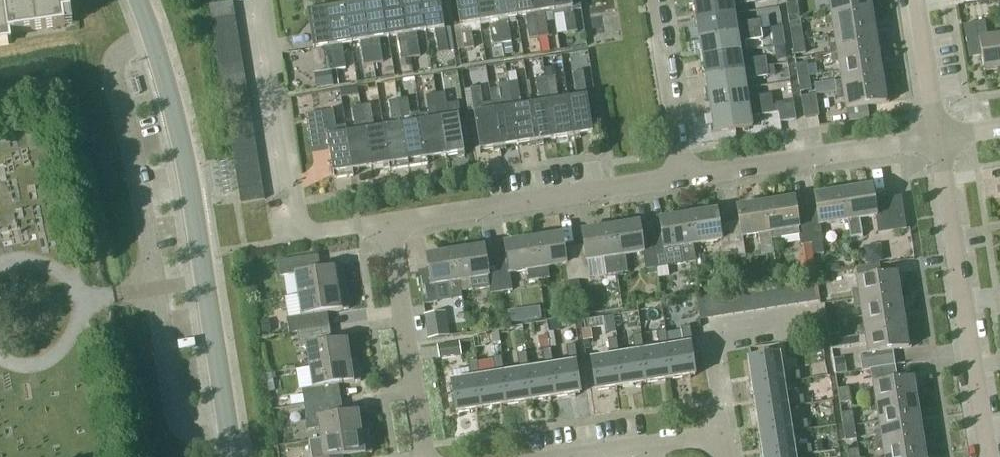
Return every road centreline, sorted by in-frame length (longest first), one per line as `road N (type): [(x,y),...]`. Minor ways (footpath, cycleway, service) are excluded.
road 1 (residential): [(425,456),(388,223),(682,178)]
road 2 (residential): [(234,456),(174,107),(137,0)]
road 3 (residential): [(986,456),(938,139)]
road 4 (residential): [(682,178),(938,139)]
road 5 (residential): [(721,432),(710,344),(721,331),(811,313)]
road 6 (residential): [(682,178),(655,0)]
road 7 (residential): [(571,456),(721,432)]
road 8 (residential): [(938,139),(916,0)]

